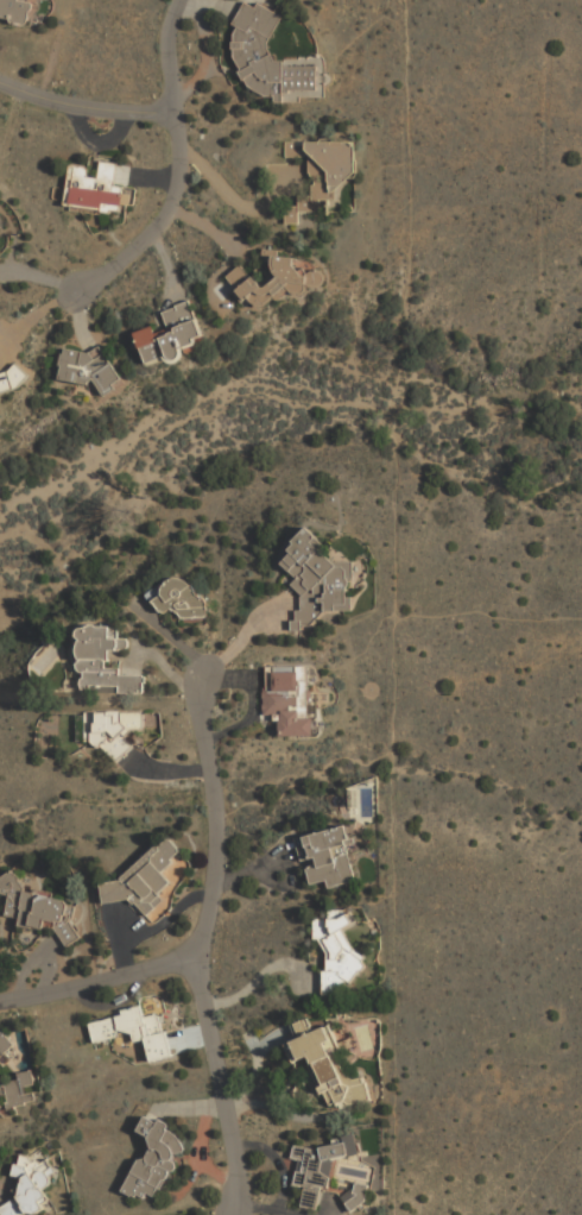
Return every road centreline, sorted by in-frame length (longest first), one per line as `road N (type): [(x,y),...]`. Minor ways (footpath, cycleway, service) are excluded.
road 1 (residential): [(234,1214),(242,1160),(205,994),(220,841),(198,687)]
road 2 (residential): [(77,292),(112,275),(163,228),(183,181),(183,130),(172,103),(178,0)]
road 3 (residential): [(0,1006),(154,980),(208,952)]
road 4 (residential): [(0,84),(49,103),(115,113),(172,103)]

